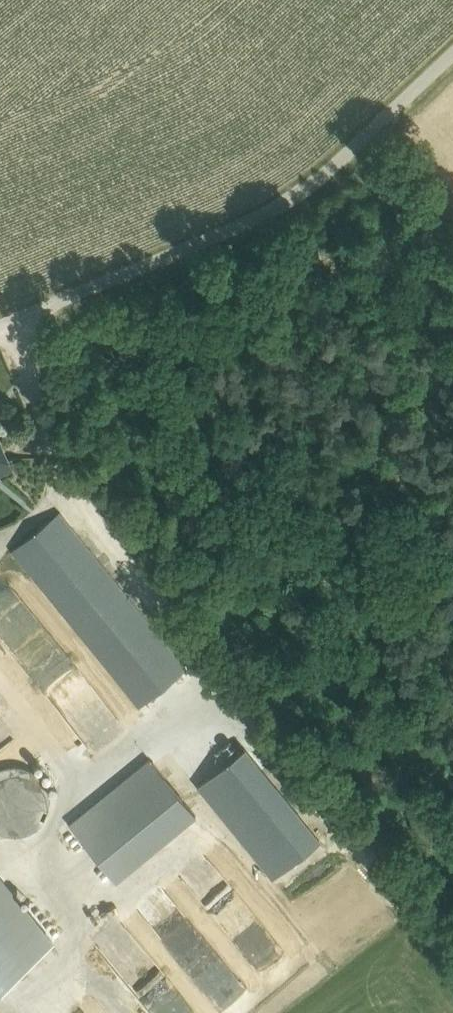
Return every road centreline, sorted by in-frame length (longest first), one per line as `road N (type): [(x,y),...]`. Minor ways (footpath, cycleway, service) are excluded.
road 1 (track): [(452,949),(89,521),(46,454),(0,342)]
road 2 (unclassified): [(0,324),(299,195),(452,52)]
road 3 (track): [(452,975),(348,850)]

